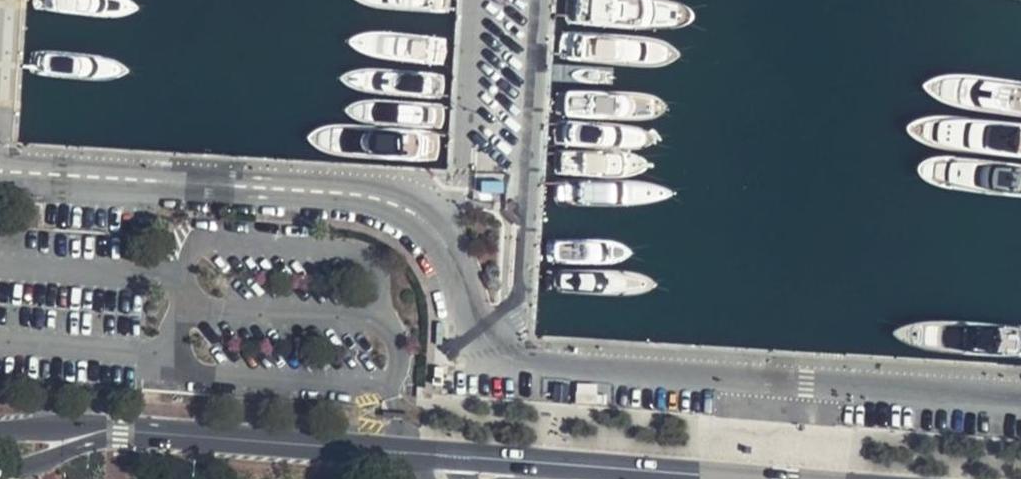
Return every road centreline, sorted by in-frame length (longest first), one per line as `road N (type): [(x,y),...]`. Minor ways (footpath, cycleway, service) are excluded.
road 1 (unclassified): [(421,453),(110,430)]
road 2 (unclassified): [(724,478),(421,453)]

